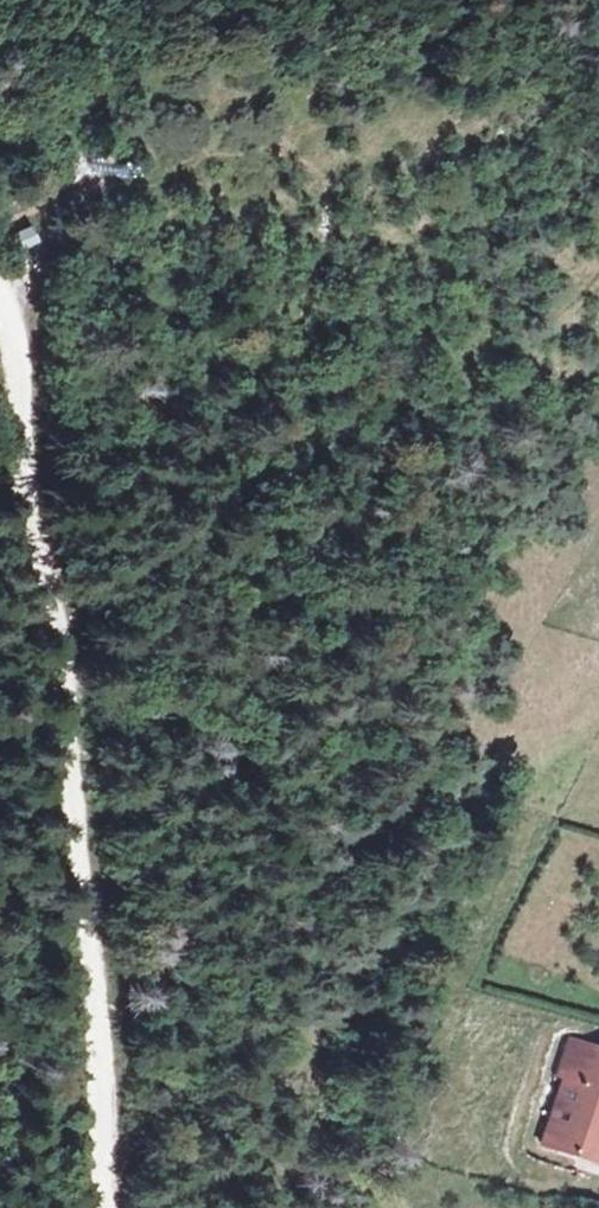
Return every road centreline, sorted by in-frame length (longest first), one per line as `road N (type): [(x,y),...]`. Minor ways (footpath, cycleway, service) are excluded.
road 1 (track): [(95,1207),(96,1019),(53,639),(24,489),(16,349),(0,312)]

